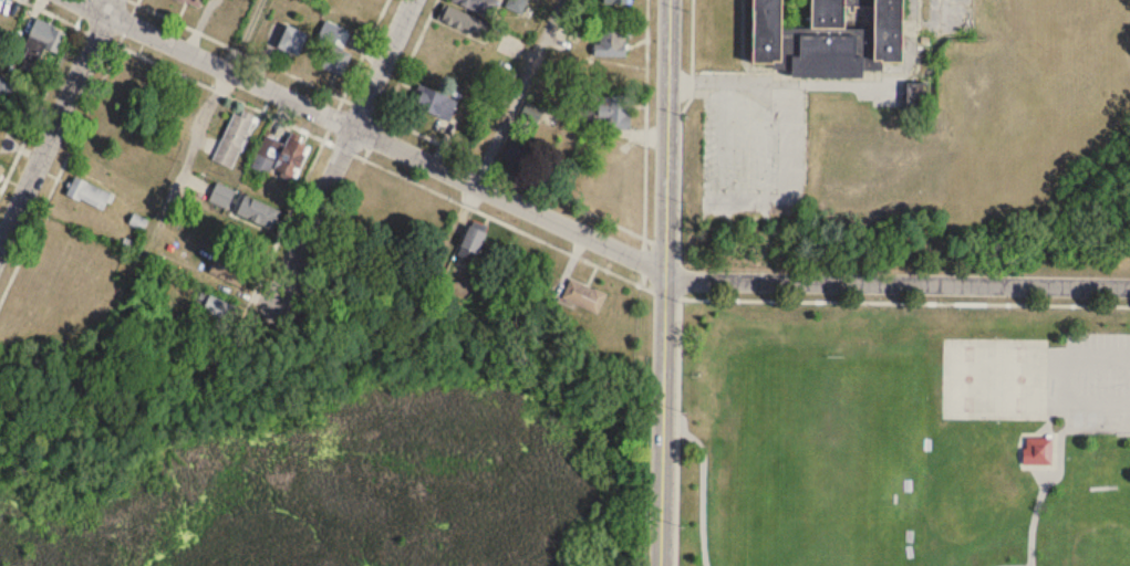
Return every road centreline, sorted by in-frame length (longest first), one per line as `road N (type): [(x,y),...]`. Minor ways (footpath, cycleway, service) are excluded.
road 1 (residential): [(76,0),(667,281),(1129,286)]
road 2 (residential): [(672,0),(663,565)]
road 3 (residential): [(411,0),(292,261),(281,321)]
road 4 (residential): [(111,0),(0,247)]

